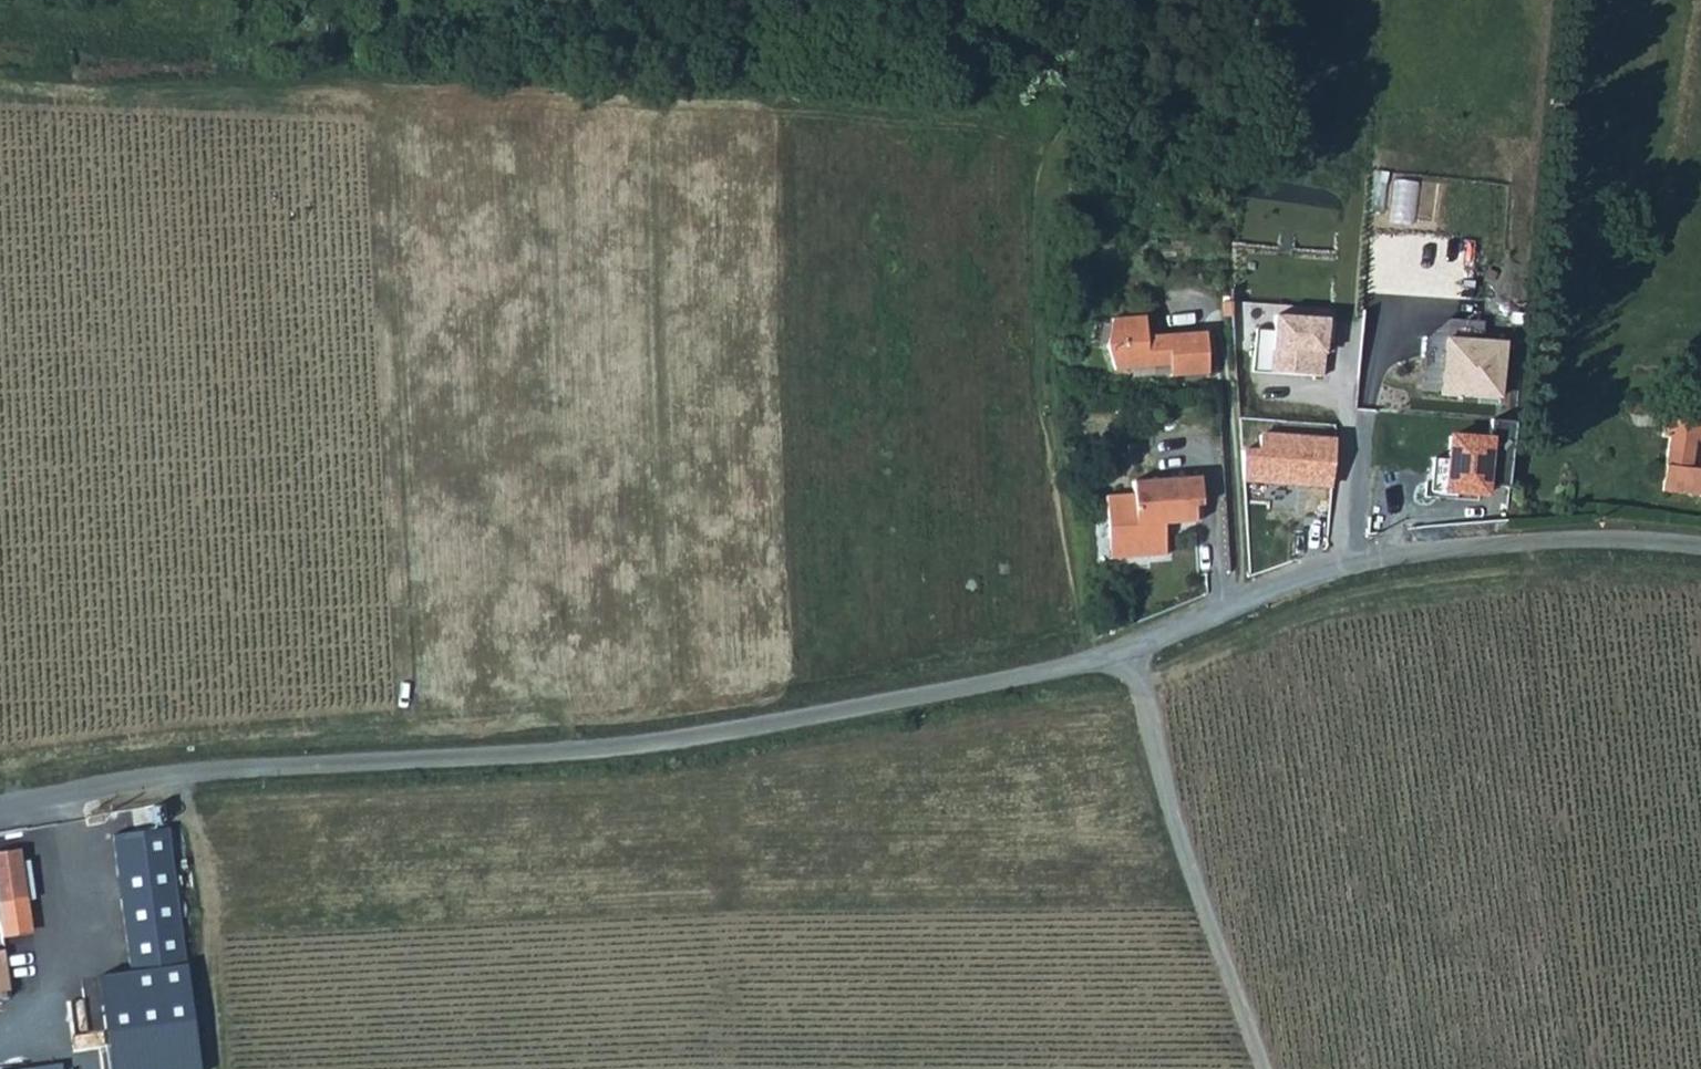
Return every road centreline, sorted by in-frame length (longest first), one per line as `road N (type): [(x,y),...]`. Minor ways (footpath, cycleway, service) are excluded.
road 1 (unclassified): [(0,805),(217,770),(563,752),(740,729),(1088,665),(1305,577),(1426,549),(1592,536),(1700,549)]
road 2 (track): [(1261,1068),(1172,818),(1129,652)]

